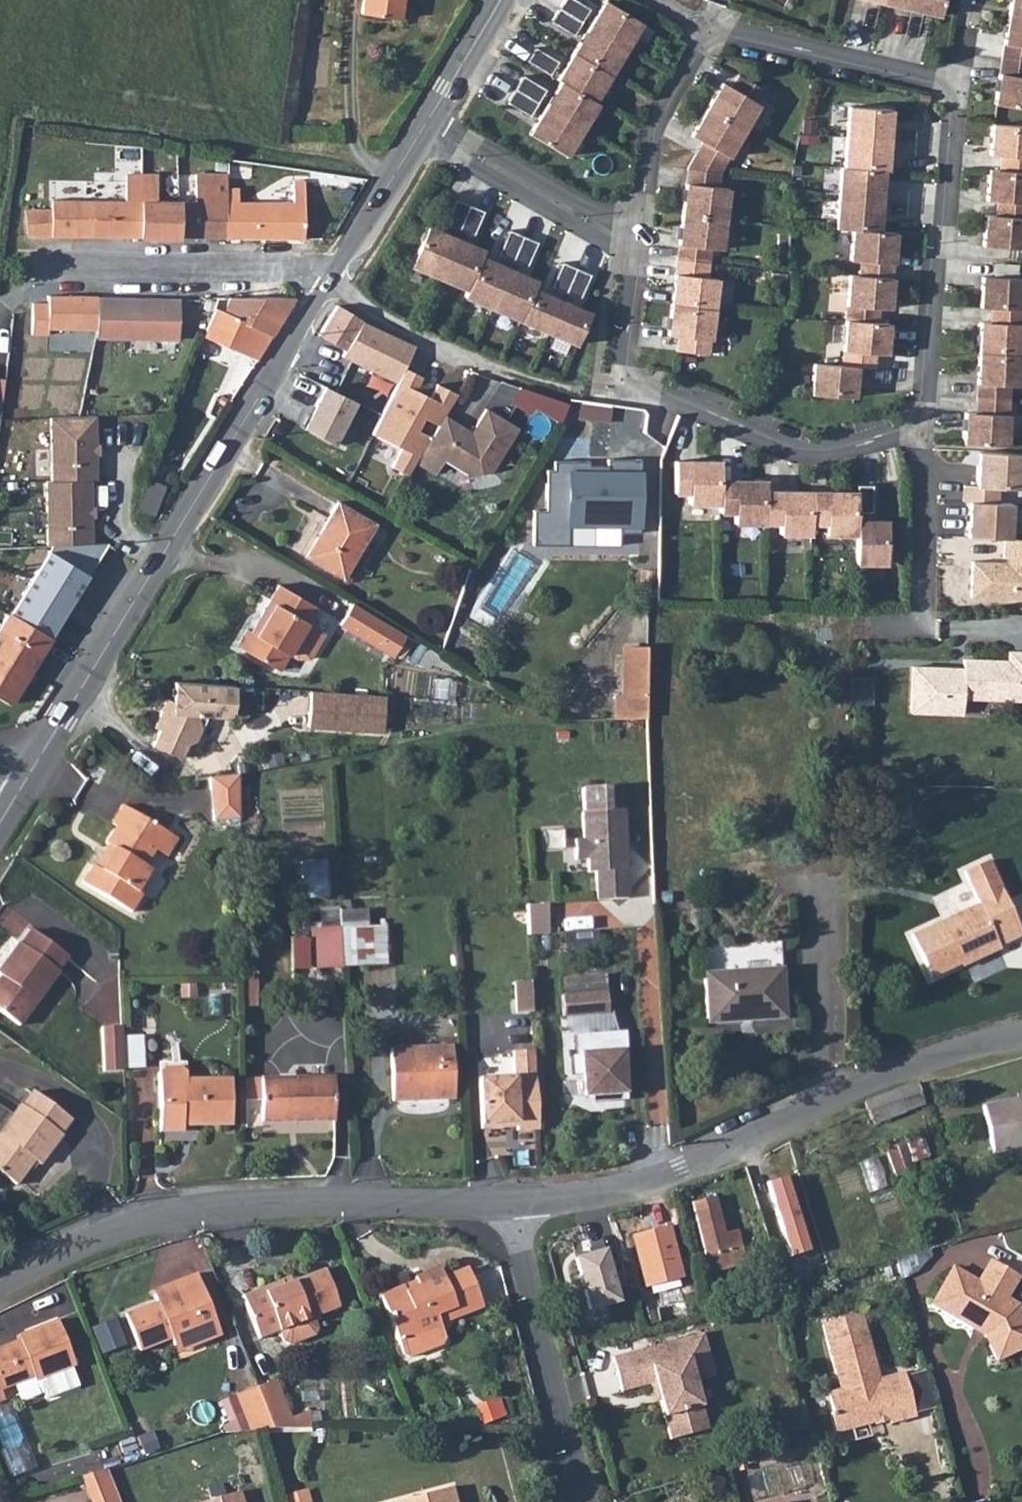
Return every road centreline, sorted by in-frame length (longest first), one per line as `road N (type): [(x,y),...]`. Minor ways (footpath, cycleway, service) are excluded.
road 1 (tertiary): [(19,786),(331,282)]
road 2 (residential): [(508,1202),(605,1191),(680,1168),(862,1082),(1021,1034)]
road 3 (residential): [(0,1286),(158,1222),(259,1208),(508,1202)]
road 4 (residential): [(635,230),(653,118),(706,30),(953,85)]
road 5 (residential): [(903,422),(826,444),(613,371),(635,230)]
road 6 (residential): [(953,85),(924,401),(903,422)]
road 7 (residential): [(508,1202),(585,1501)]
road 8 (residential): [(331,282),(298,267),(30,266)]
road 9 (residential): [(854,621),(922,622),(920,476),(903,422)]
road 10 (residential): [(428,124),(598,225),(635,230)]
road 11 (tertiary): [(331,282),(428,124)]
road 12 (tertiary): [(428,124),(499,0)]

